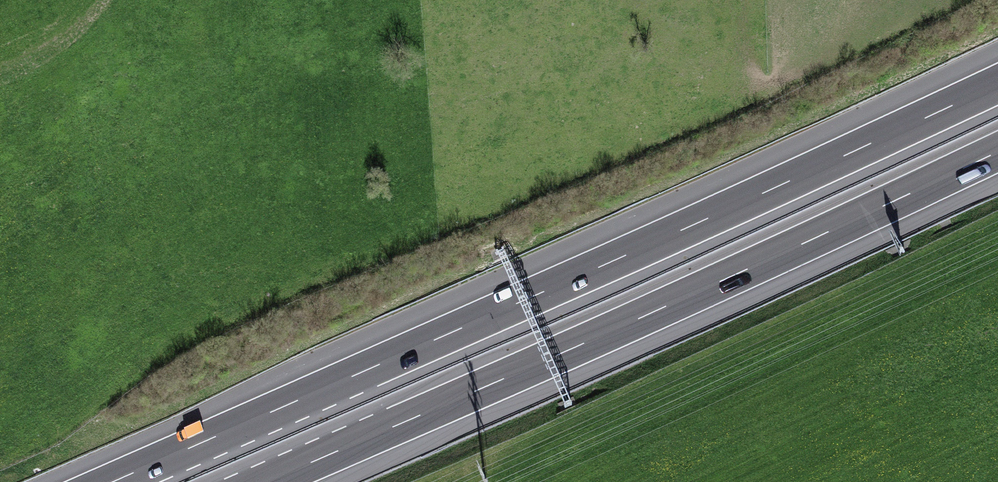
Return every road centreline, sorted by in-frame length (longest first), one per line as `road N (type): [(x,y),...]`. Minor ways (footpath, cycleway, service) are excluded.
road 1 (motorway): [(997,78),(108,481)]
road 2 (motorway): [(279,481),(997,157)]

